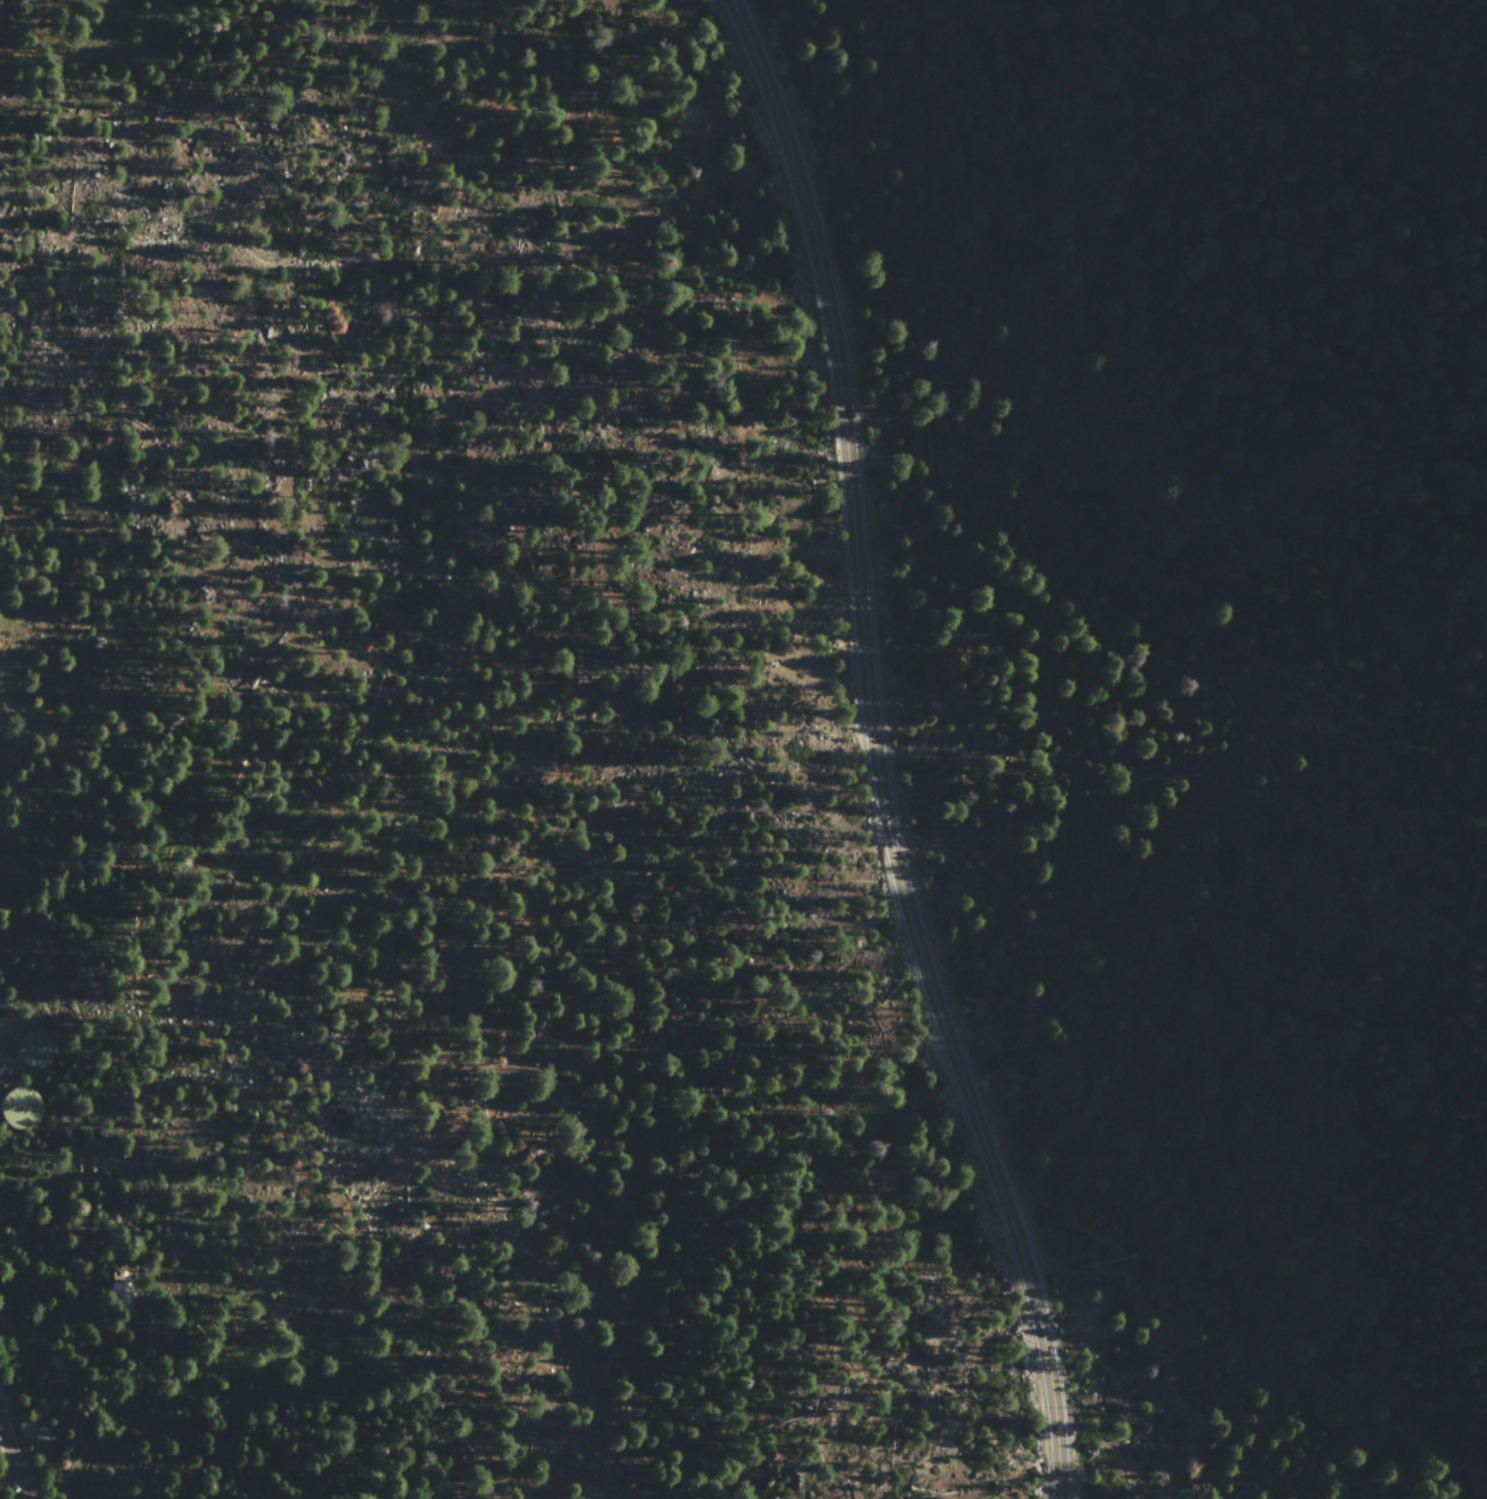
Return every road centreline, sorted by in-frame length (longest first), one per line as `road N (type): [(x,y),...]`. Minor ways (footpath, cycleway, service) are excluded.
road 1 (primary): [(1057,1498),(1034,1306),(892,861),(871,748),(820,276),(791,160),(731,0)]

